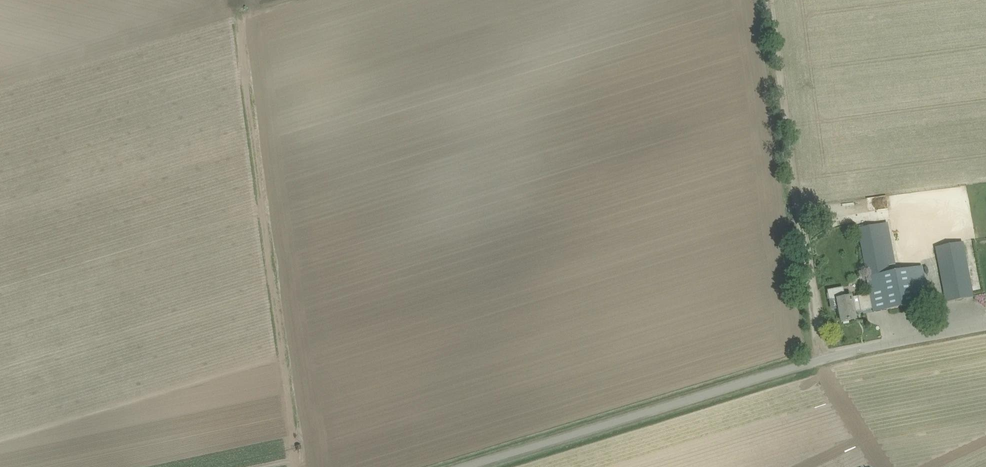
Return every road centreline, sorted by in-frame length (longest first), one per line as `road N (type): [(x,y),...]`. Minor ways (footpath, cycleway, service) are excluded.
road 1 (unclassified): [(464,466),(821,359),(985,325)]
road 2 (track): [(821,359),(770,0)]
road 3 (track): [(306,0),(0,90)]

